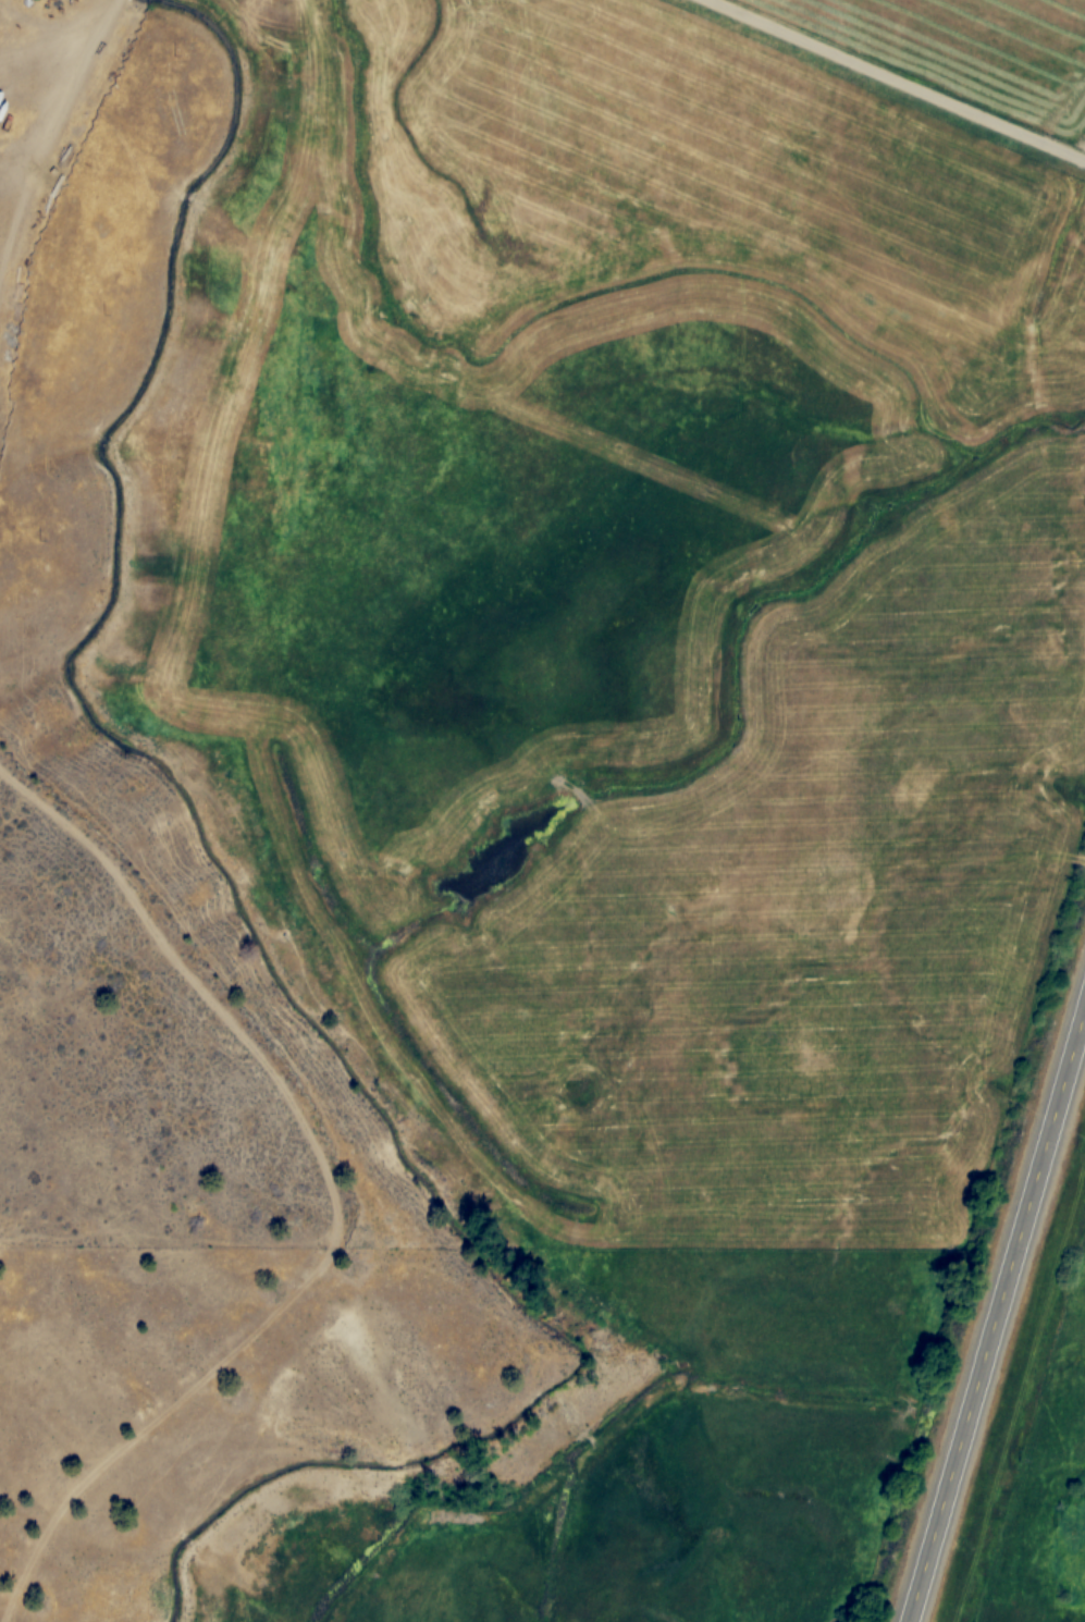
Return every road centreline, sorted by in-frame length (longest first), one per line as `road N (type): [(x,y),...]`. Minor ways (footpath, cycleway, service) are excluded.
road 1 (primary): [(909,1621),(1084,1010)]
road 2 (track): [(0,280),(29,184),(96,36)]
road 3 (track): [(0,764),(56,810),(173,954)]

